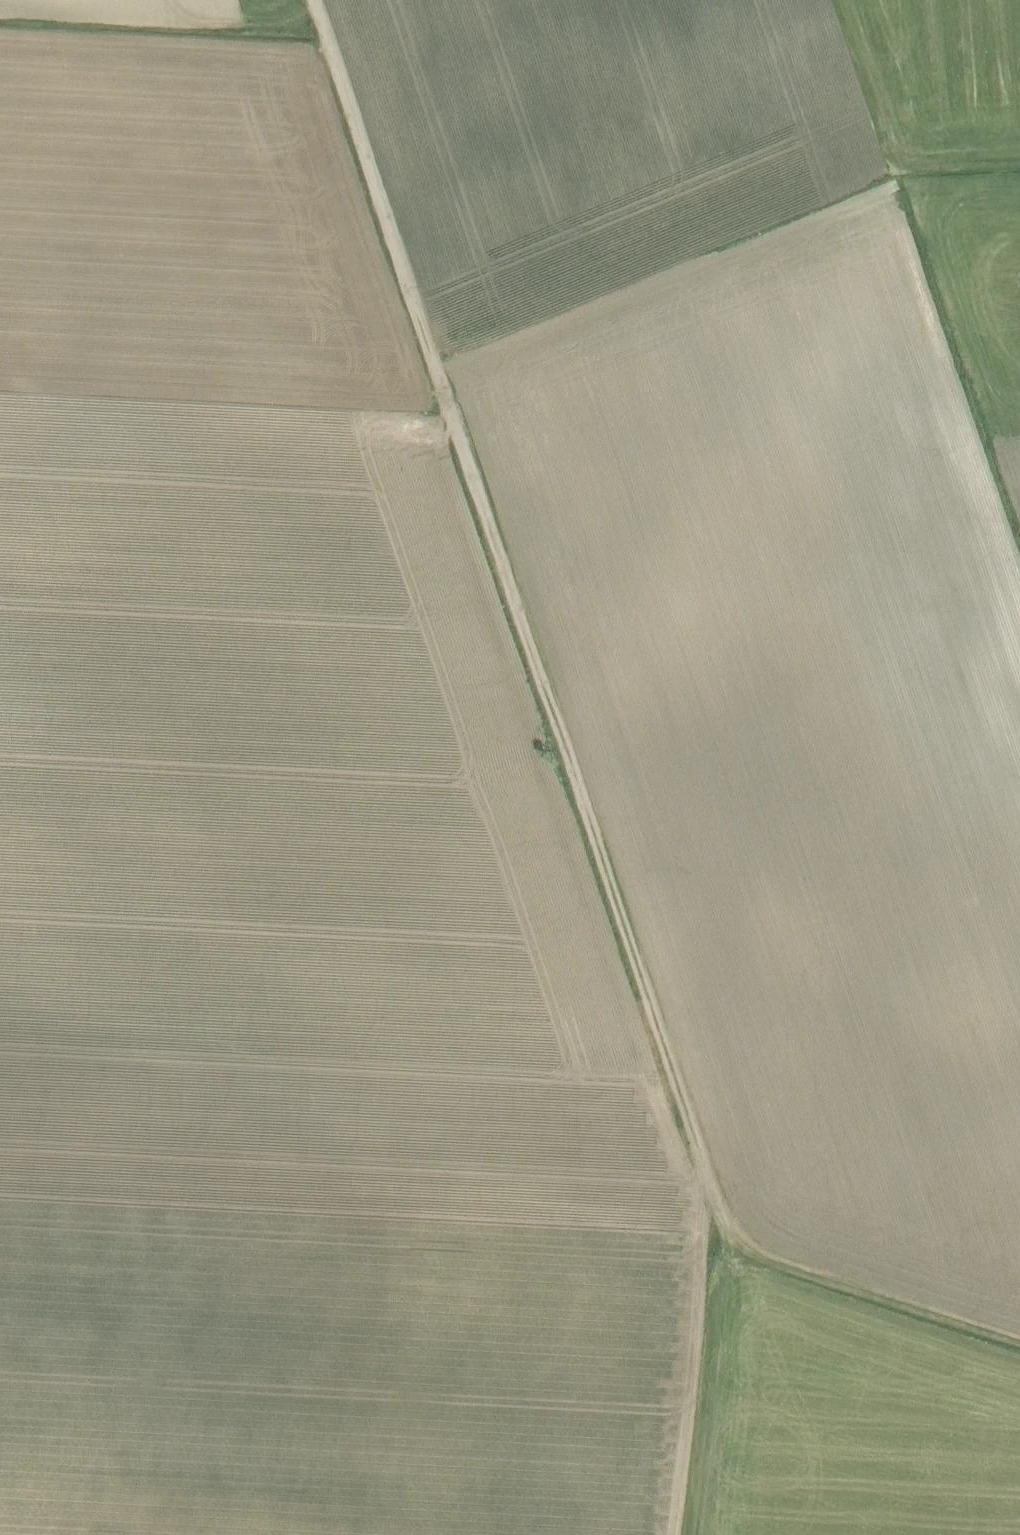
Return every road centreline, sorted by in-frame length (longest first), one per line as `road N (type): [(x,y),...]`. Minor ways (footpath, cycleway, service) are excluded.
road 1 (track): [(1019,1341),(767,1259),(736,1235),(313,0)]

